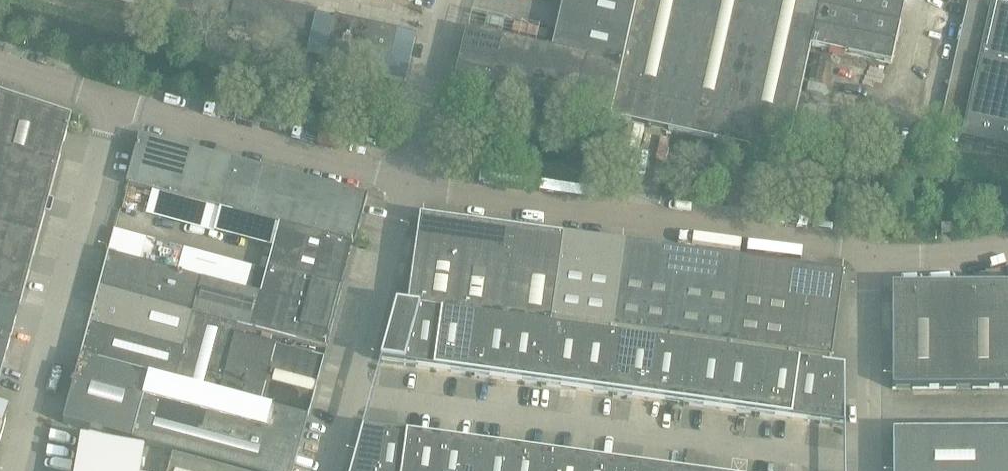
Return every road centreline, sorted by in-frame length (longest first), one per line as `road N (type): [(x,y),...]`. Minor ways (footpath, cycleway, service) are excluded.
road 1 (unclassified): [(871,253),(404,185)]
road 2 (unclassified): [(12,470),(111,103)]
road 3 (unclassified): [(404,185),(111,103)]
road 4 (unclassified): [(334,470),(404,185)]
road 5 (unclassified): [(867,470),(871,253)]
road 6 (unclassified): [(404,185),(447,0)]
road 7 (unclassified): [(1007,252),(871,253)]

